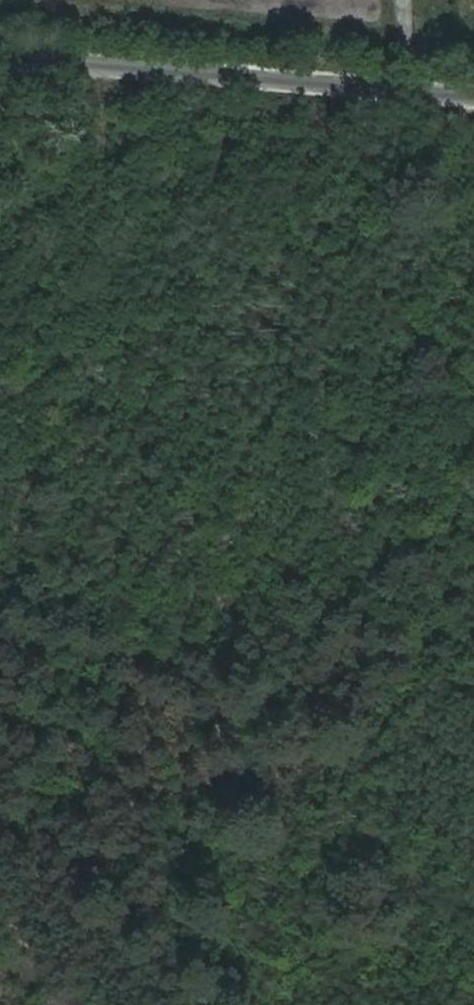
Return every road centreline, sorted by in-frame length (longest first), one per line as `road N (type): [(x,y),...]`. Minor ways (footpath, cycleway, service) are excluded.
road 1 (unclassified): [(0,70),(473,106)]

